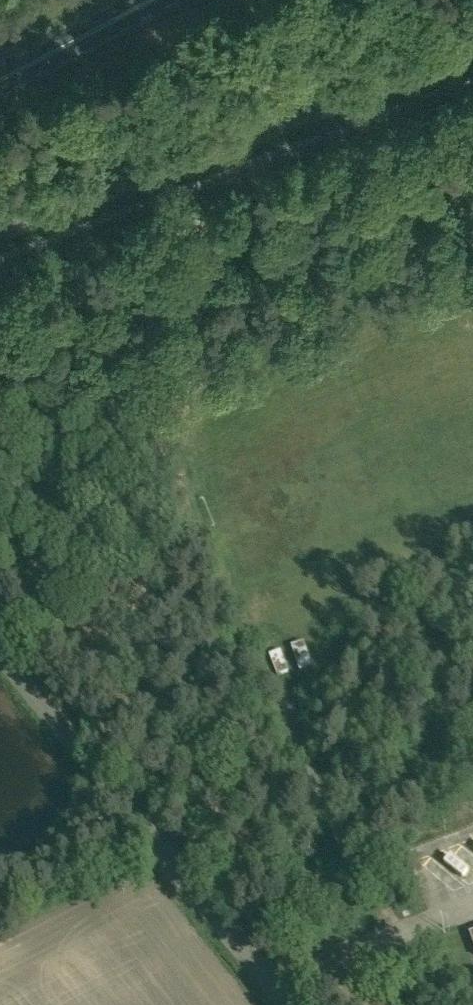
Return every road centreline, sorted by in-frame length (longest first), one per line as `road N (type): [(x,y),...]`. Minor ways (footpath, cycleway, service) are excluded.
road 1 (unclassified): [(0,234),(472,53)]
road 2 (unclassified): [(284,1004),(0,658)]
road 3 (primary): [(0,80),(163,0)]

